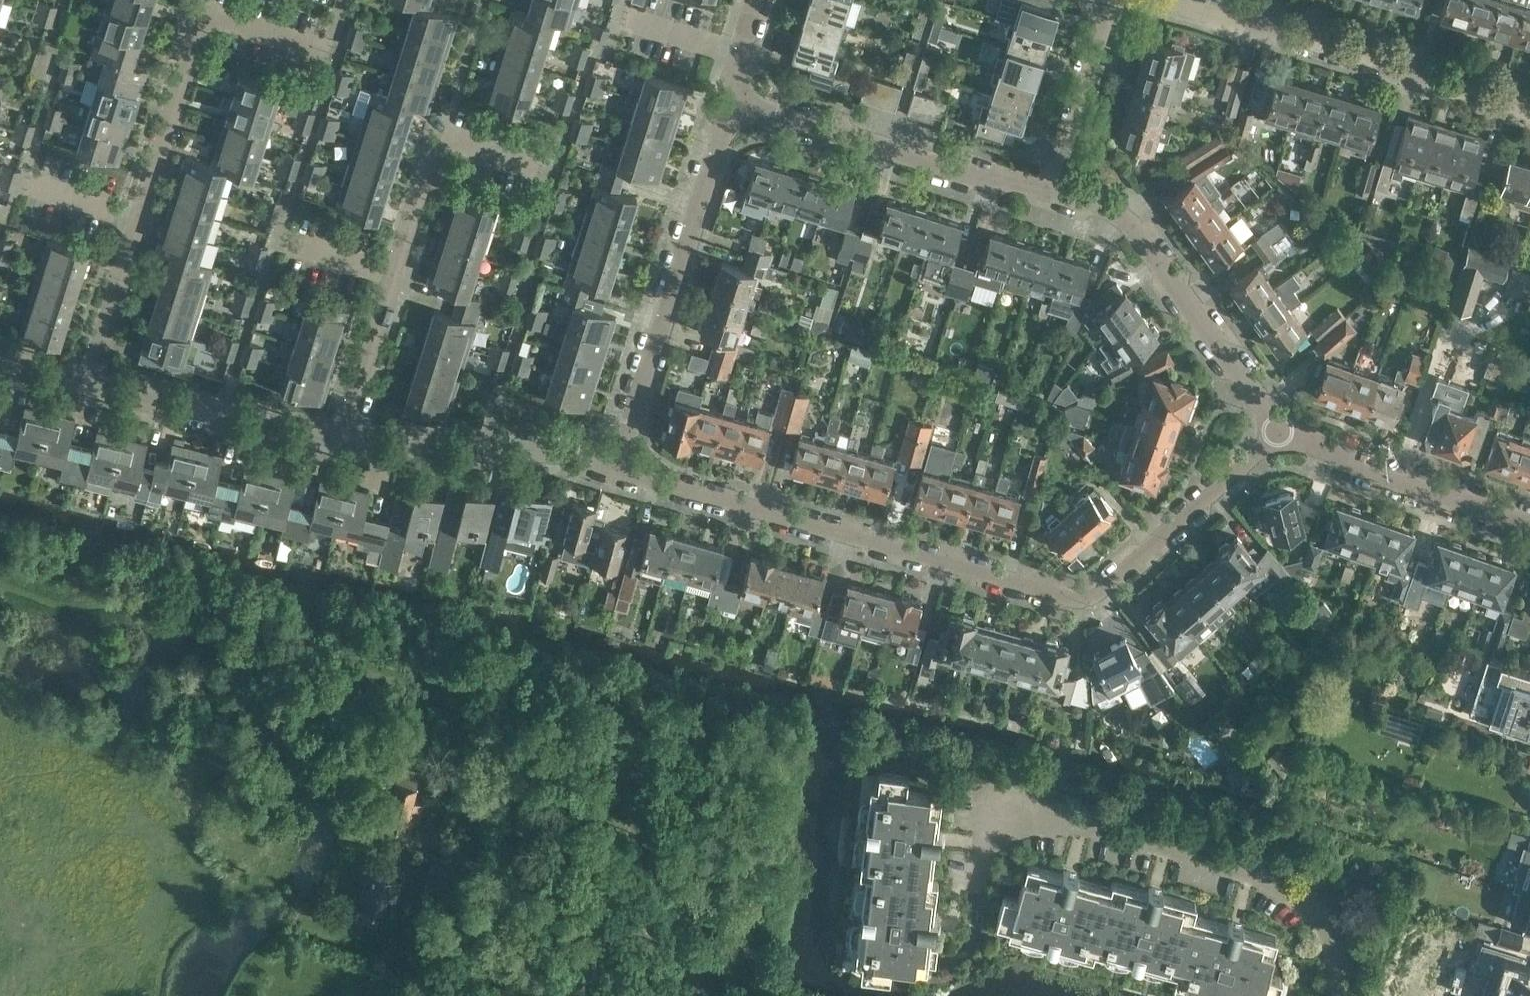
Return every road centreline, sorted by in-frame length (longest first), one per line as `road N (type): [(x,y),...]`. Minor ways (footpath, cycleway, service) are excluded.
road 1 (residential): [(1284,435),(1081,604),(617,468)]
road 2 (residential): [(617,468),(729,102)]
road 3 (residential): [(1529,106),(1162,0)]
road 4 (residential): [(142,217),(207,14),(337,50)]
road 5 (residential): [(1284,435),(1131,226),(1054,189)]
road 6 (residential): [(1054,189),(729,102)]
road 7 (residential): [(617,468),(543,446),(345,447)]
road 8 (residential): [(345,447),(87,385)]
road 9 (residential): [(397,270),(443,131),(555,168)]
road 10 (residential): [(1529,522),(1284,435)]
road 11 (residential): [(1054,189),(1115,0)]
road 12 (residential): [(345,447),(397,270)]
road 13 (residential): [(87,385),(142,217)]
road 14 (residential): [(397,270),(278,234)]
road 15 (residential): [(142,217),(24,183)]

